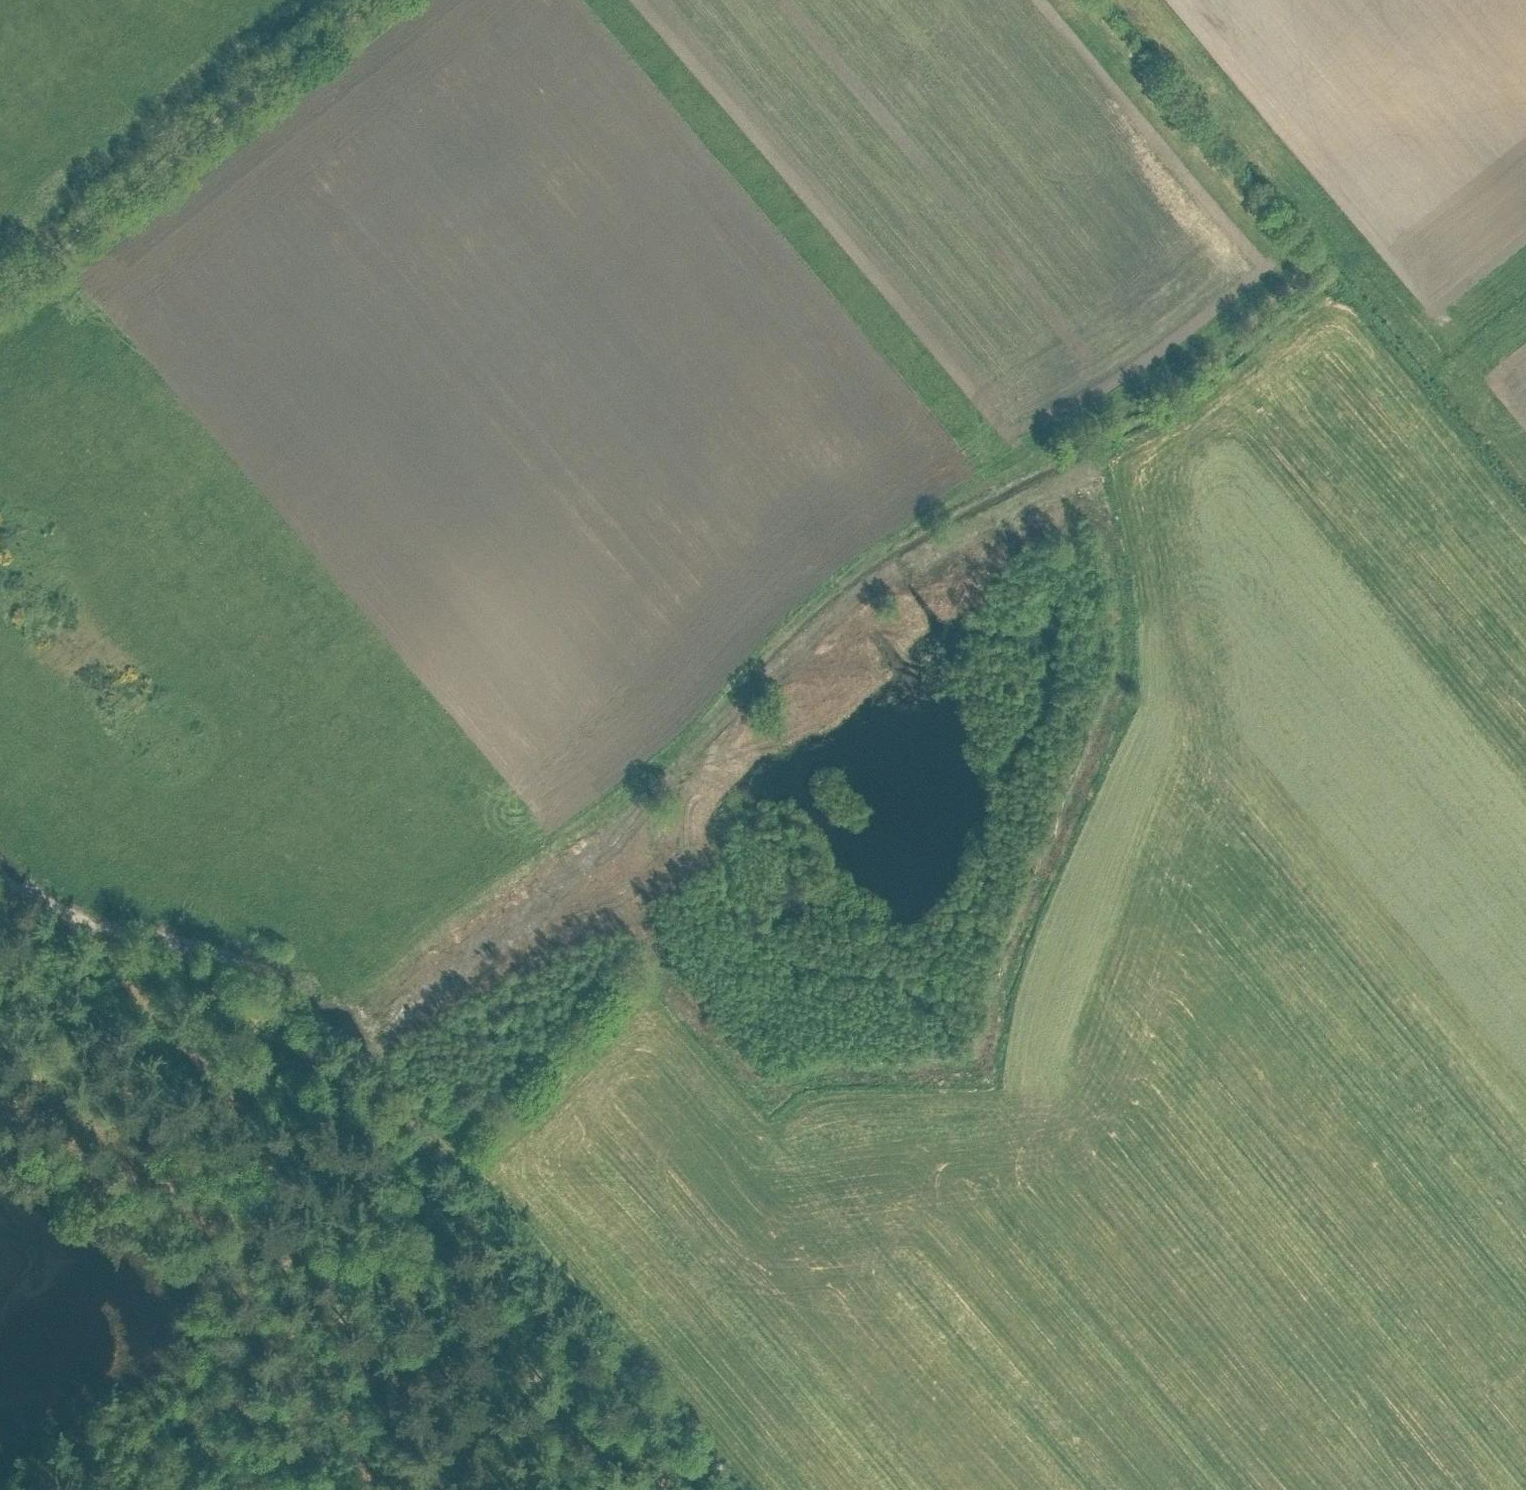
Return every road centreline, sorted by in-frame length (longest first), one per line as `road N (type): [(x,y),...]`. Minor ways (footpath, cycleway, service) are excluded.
road 1 (track): [(736,1489),(463,1167),(278,976),(221,951),(61,910),(0,868)]
road 2 (track): [(79,917),(112,968),(191,1048),(243,1116),(372,1489)]
road 3 (track): [(0,295),(368,0)]
road 4 (track): [(622,1489),(622,1353)]

